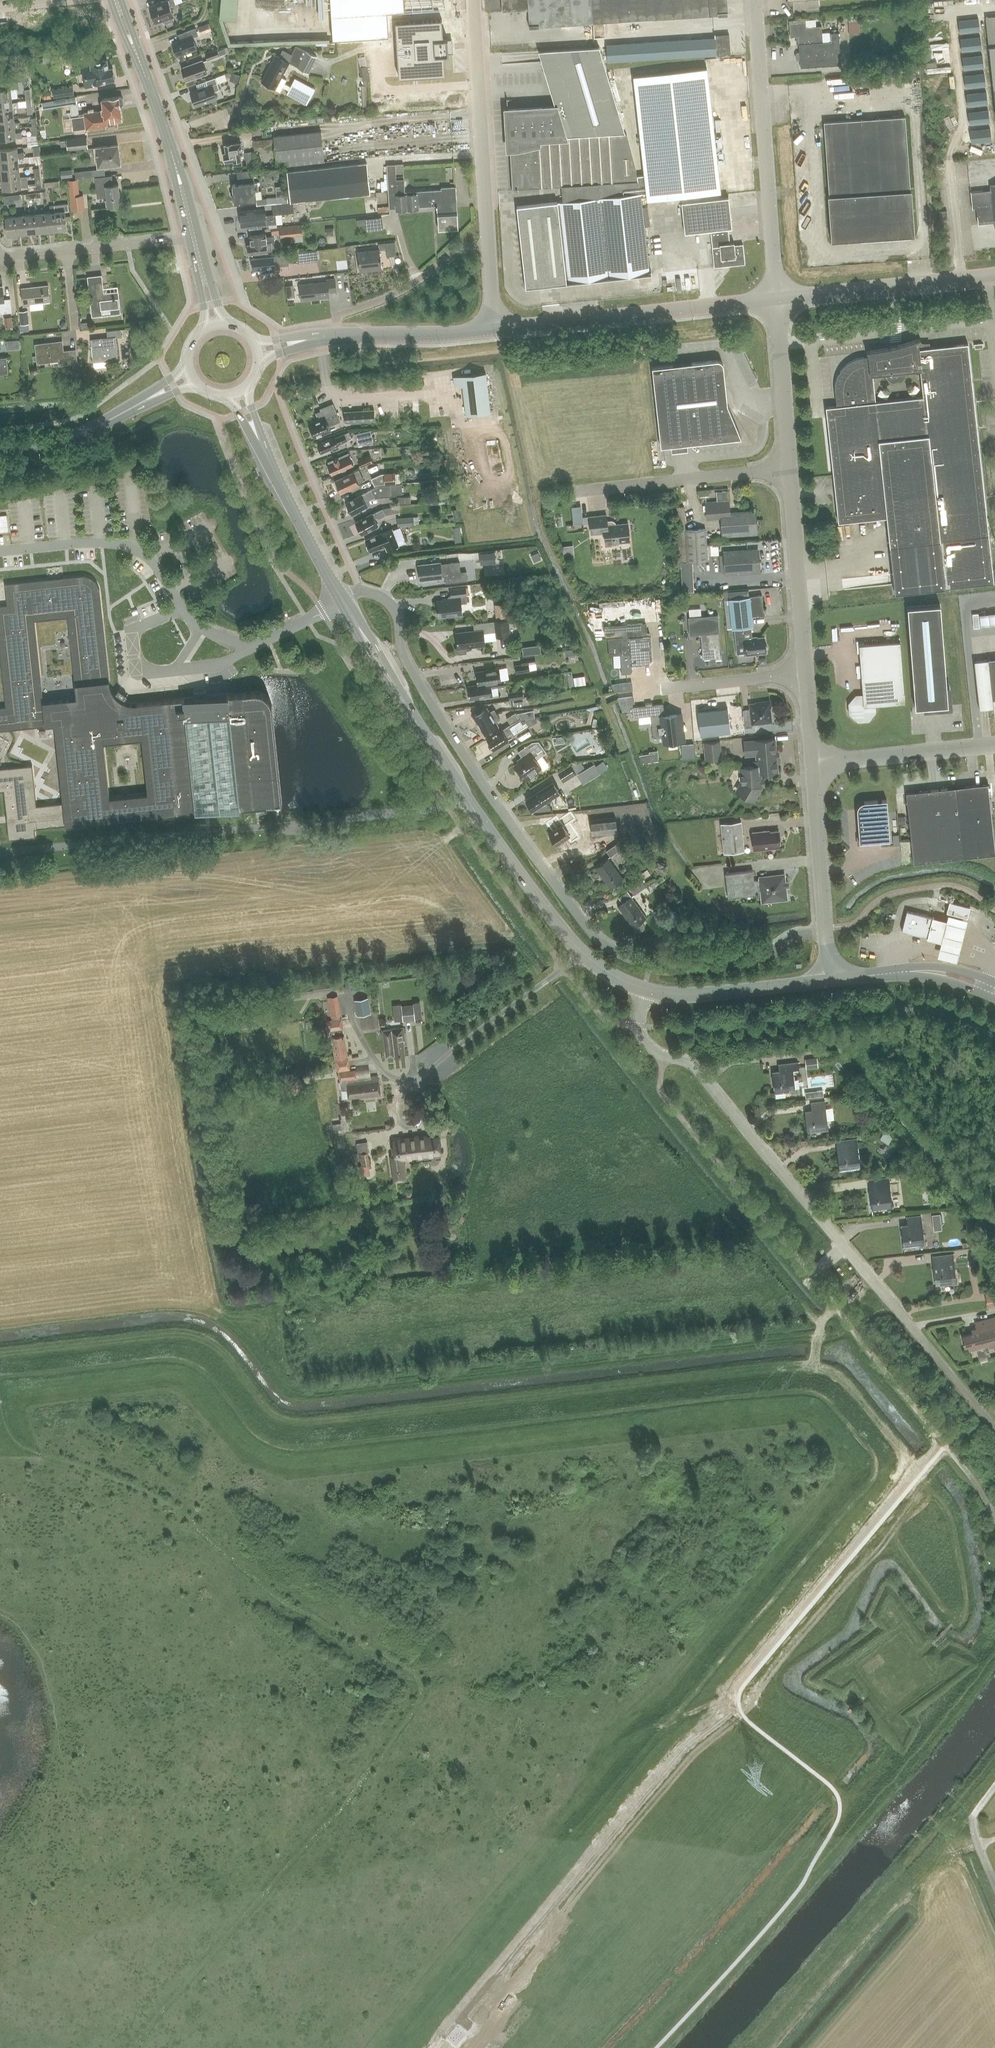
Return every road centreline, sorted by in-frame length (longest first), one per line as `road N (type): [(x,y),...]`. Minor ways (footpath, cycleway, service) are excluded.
road 1 (residential): [(825,933),(793,937),(752,960),(681,968),(626,958),(596,939),(445,728),(405,658),(390,606),(372,593),(341,598)]
road 2 (secondary): [(341,598),(550,915),(593,964),(645,990)]
road 3 (unclassified): [(845,1247),(695,1068),(647,1045),(640,1026),(645,990)]
road 4 (unclassified): [(492,330),(472,0)]
road 5 (unclassified): [(775,299),(754,0)]
road 6 (unclassified): [(775,299),(492,330)]
road 7 (unclassified): [(994,1427),(845,1247)]
road 8 (unclassified): [(994,276),(775,299)]
road 9 (unclassified): [(584,490),(788,470)]
road 10 (unclassified): [(805,673),(788,470)]
road 11 (secondary): [(190,378),(85,428),(0,445)]
road 12 (residential): [(0,259),(189,238)]
road 13 (secondary): [(645,990),(700,996),(831,980)]
road 14 (unclassified): [(813,766),(994,747)]
road 15 (unclassified): [(788,470),(775,299)]
road 16 (unclassified): [(825,933),(813,766)]
road 17 (unclassified): [(492,330),(327,334)]
road 18 (secondary): [(341,598),(265,453)]
road 19 (secondary): [(199,236),(151,95)]
road 20 (secondary): [(151,95),(189,238)]
road 21 (unclassified): [(661,690),(805,673)]

